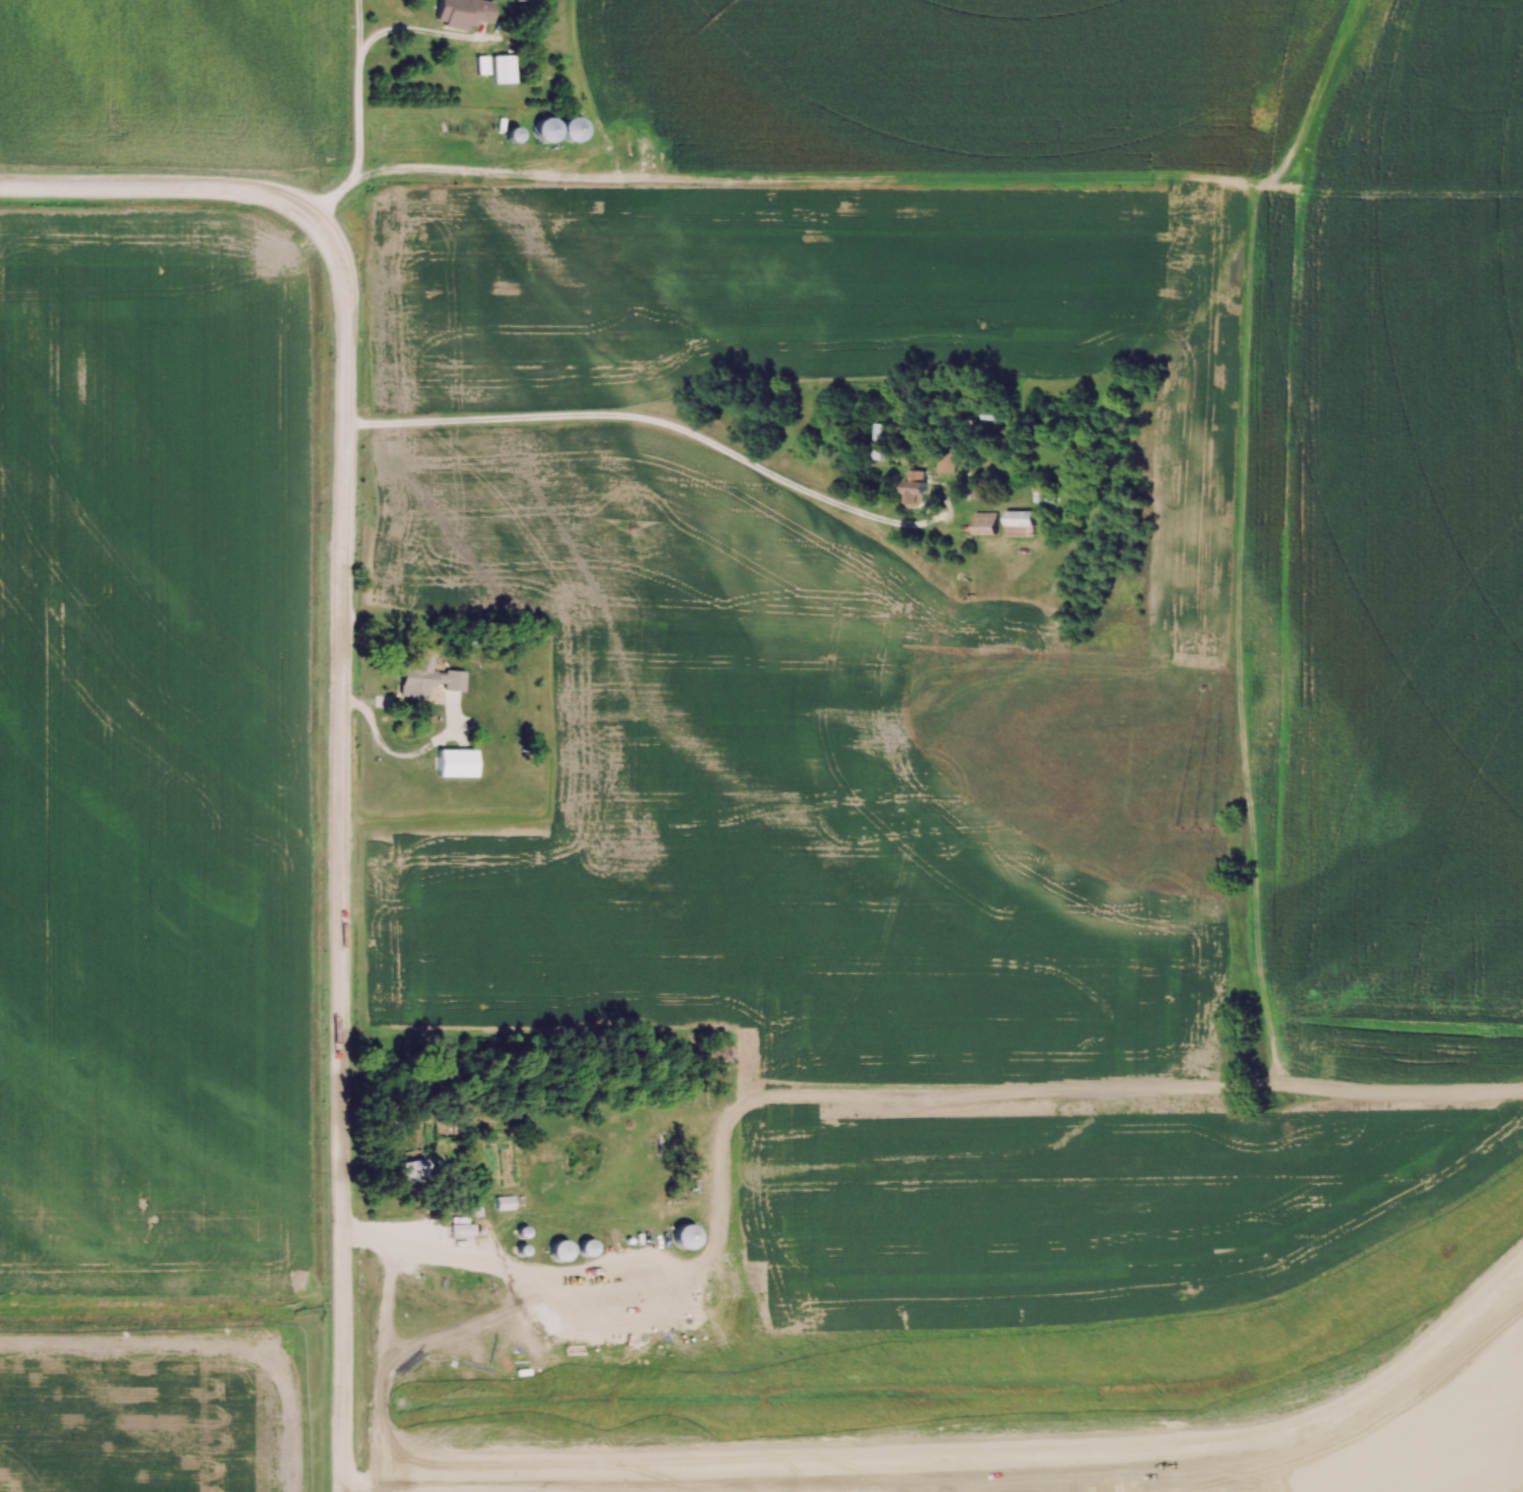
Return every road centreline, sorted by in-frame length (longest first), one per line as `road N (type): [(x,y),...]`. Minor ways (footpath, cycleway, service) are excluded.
road 1 (residential): [(0,184),(263,189),(299,207),(332,251),(339,284),(337,1491)]

